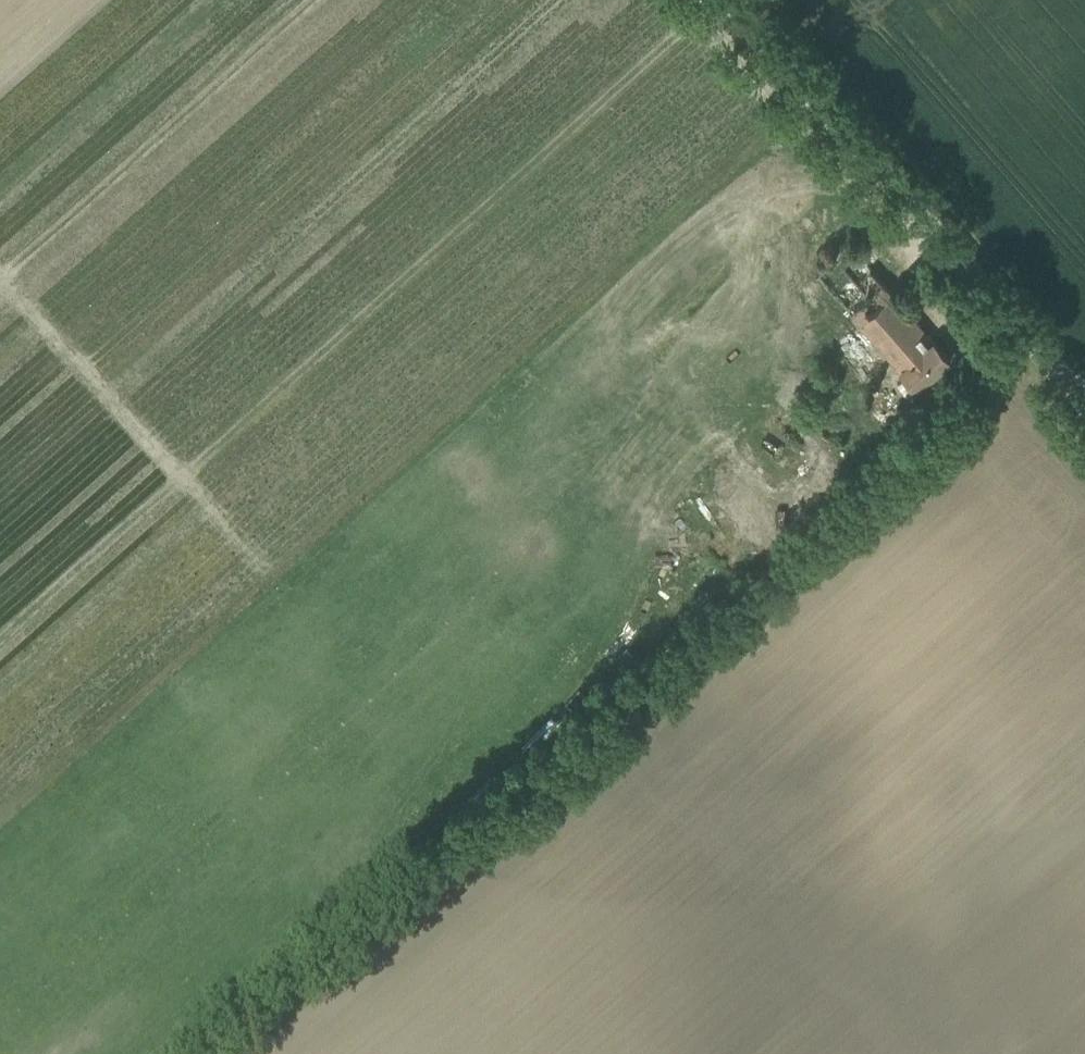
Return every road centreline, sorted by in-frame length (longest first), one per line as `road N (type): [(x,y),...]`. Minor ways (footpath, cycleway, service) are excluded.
road 1 (unclassified): [(1084,385),(747,0)]

